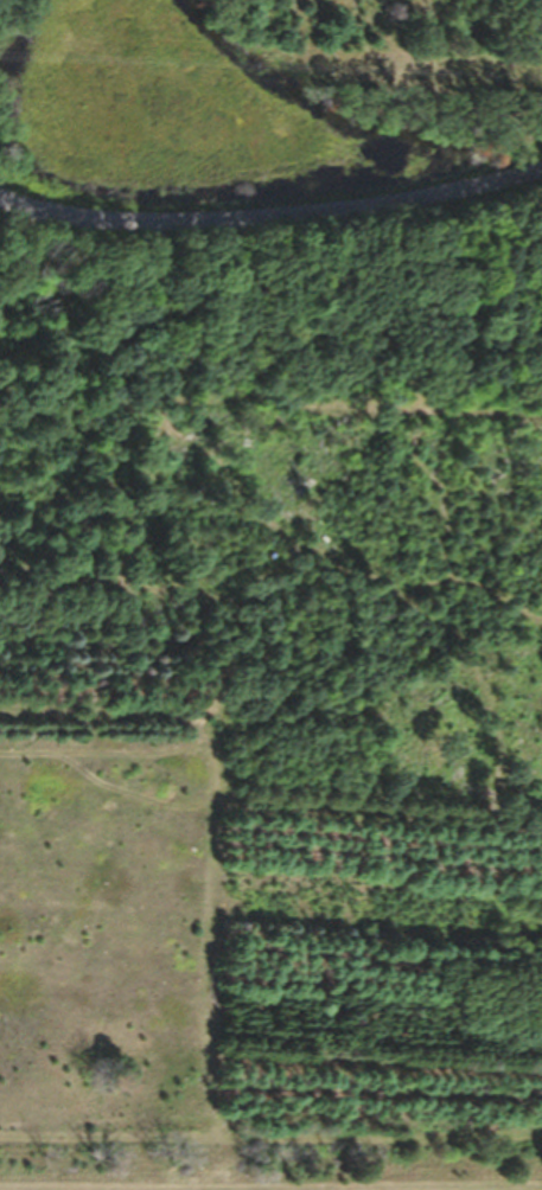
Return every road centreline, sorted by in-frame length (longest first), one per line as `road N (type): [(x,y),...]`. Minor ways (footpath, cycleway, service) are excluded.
road 1 (residential): [(541,190),(166,245),(0,197)]

